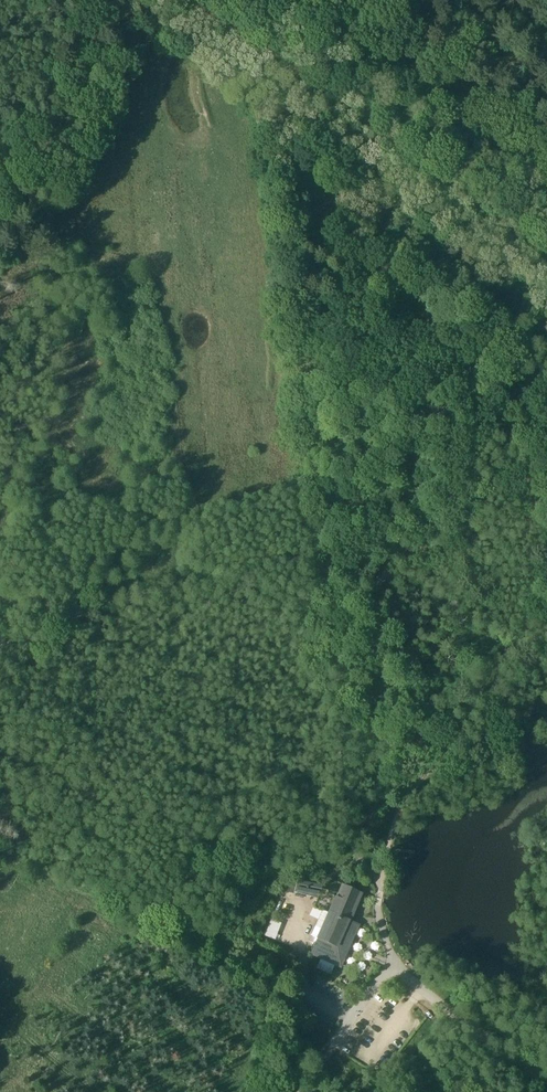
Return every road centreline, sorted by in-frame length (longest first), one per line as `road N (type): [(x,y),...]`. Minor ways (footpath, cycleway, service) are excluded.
road 1 (track): [(546,621),(516,634),(494,656),(467,716),(399,810),(380,884)]
road 2 (residential): [(546,1080),(395,973),(371,986),(333,1048)]
road 3 (track): [(300,150),(277,113),(142,16),(105,0)]

